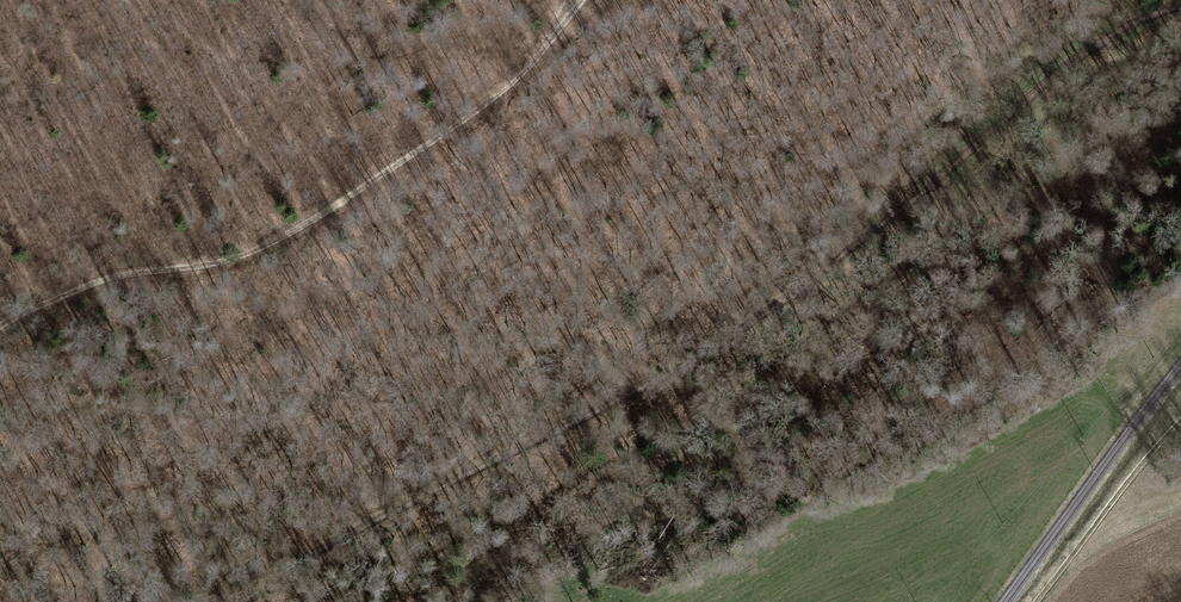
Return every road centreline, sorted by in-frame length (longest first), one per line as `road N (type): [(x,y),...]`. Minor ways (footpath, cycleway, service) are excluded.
road 1 (track): [(0,329),(110,280),(223,263),(274,243),(508,87),(586,0)]
road 2 (track): [(690,368),(1163,0)]
road 3 (track): [(690,368),(328,545),(243,601)]
road 4 (track): [(1180,422),(1036,601)]

